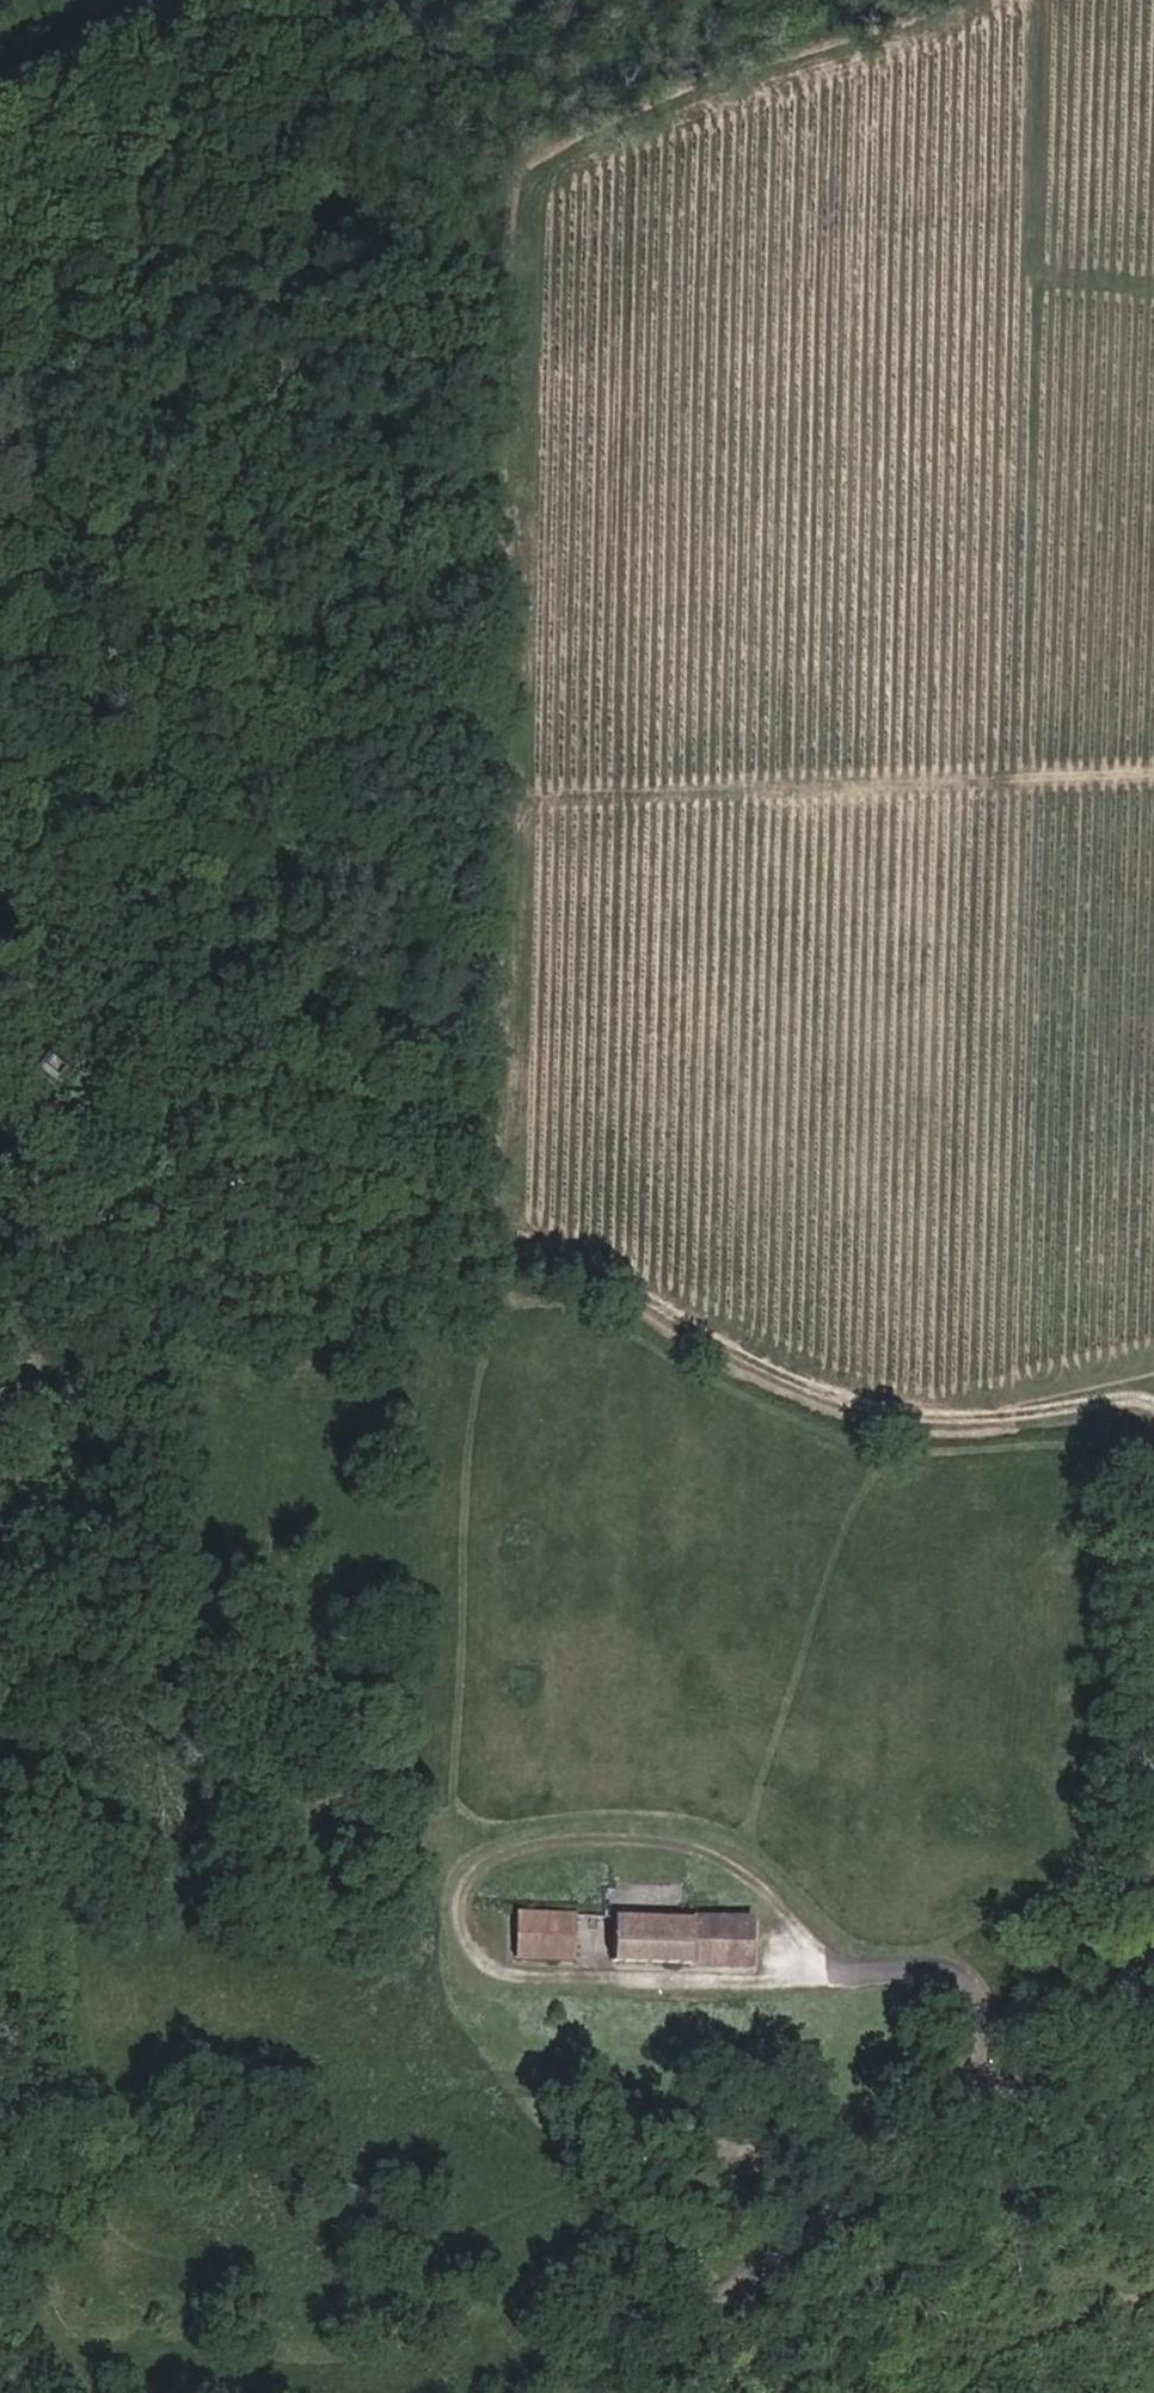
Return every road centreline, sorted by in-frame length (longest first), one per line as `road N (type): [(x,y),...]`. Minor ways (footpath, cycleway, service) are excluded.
road 1 (track): [(0,1282),(216,1241),(377,1235),(547,1257),(693,1321),(795,1383),(873,1405),(959,1415),(1126,1392),(1153,1405)]
road 2 (unclassified): [(590,2392),(1070,2019),(1138,1953),(1153,1914)]
road 3 (tertiary): [(149,0),(0,61)]

